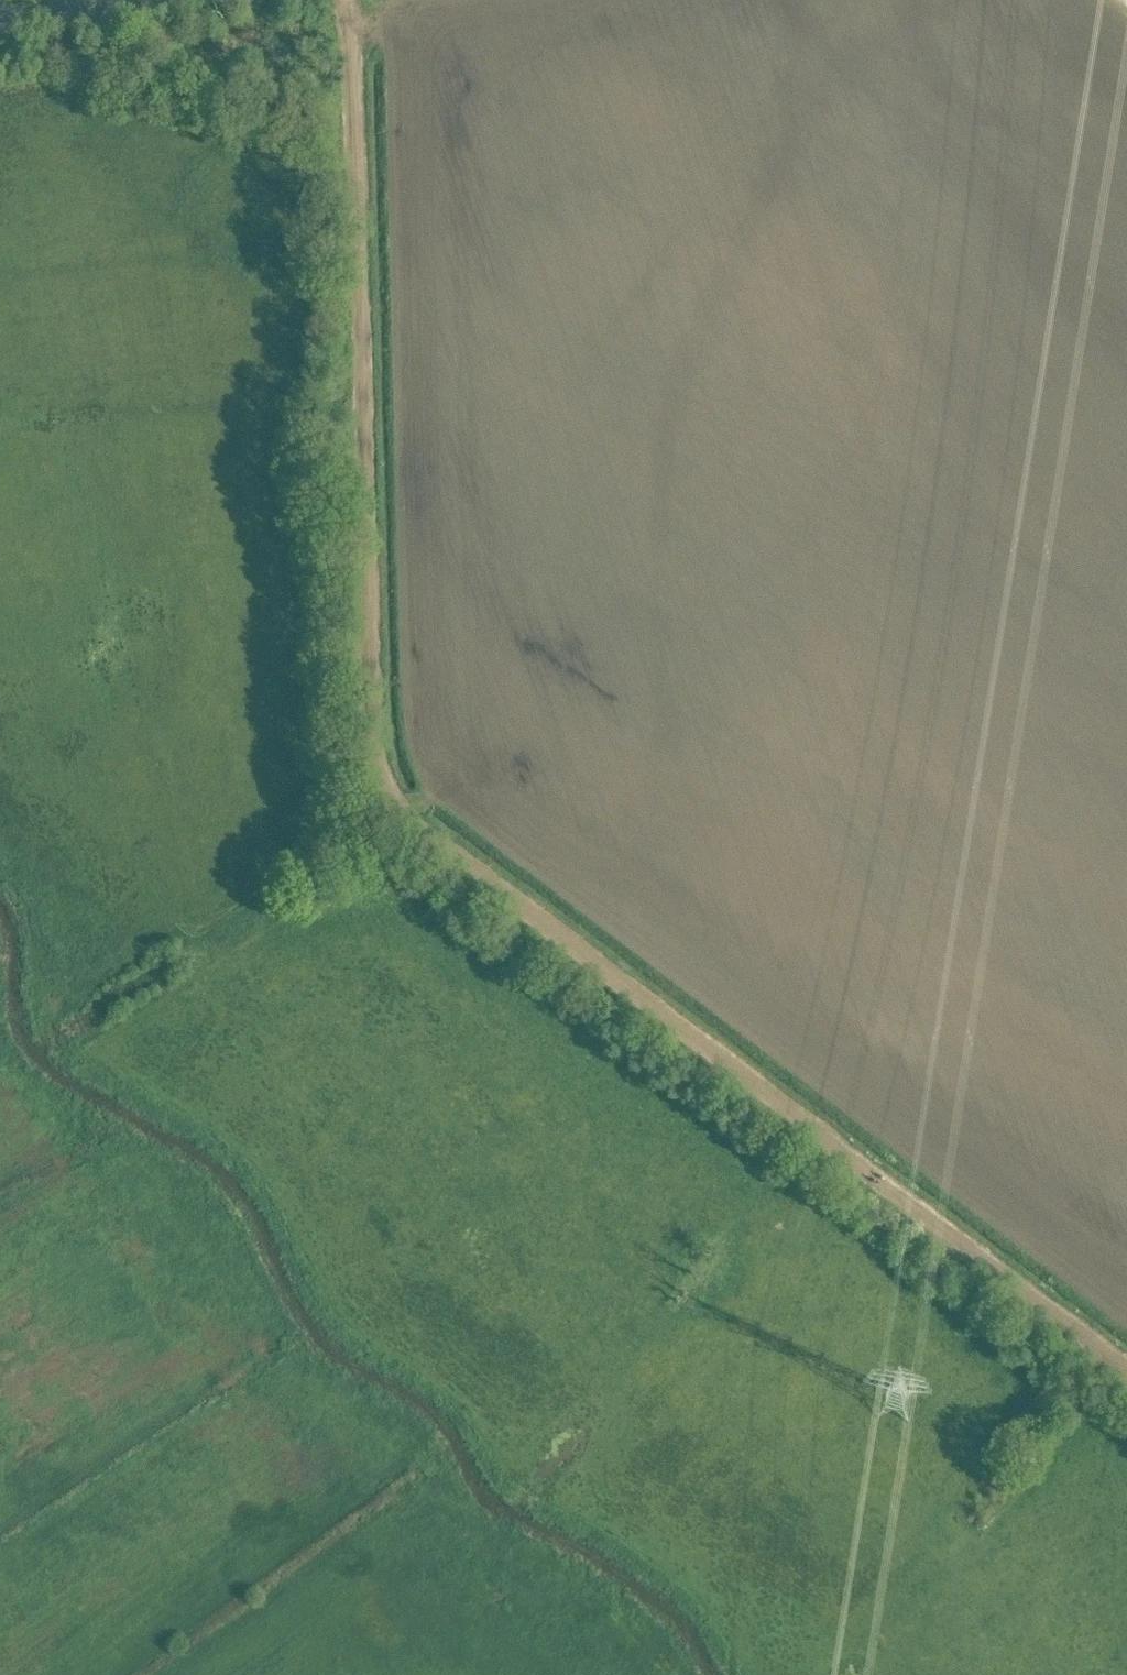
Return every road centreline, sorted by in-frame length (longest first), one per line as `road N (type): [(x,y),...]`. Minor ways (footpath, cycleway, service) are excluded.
road 1 (track): [(347,0),(374,717),(388,790),(435,844),(1126,1377)]
road 2 (secondary): [(0,22),(146,0)]

